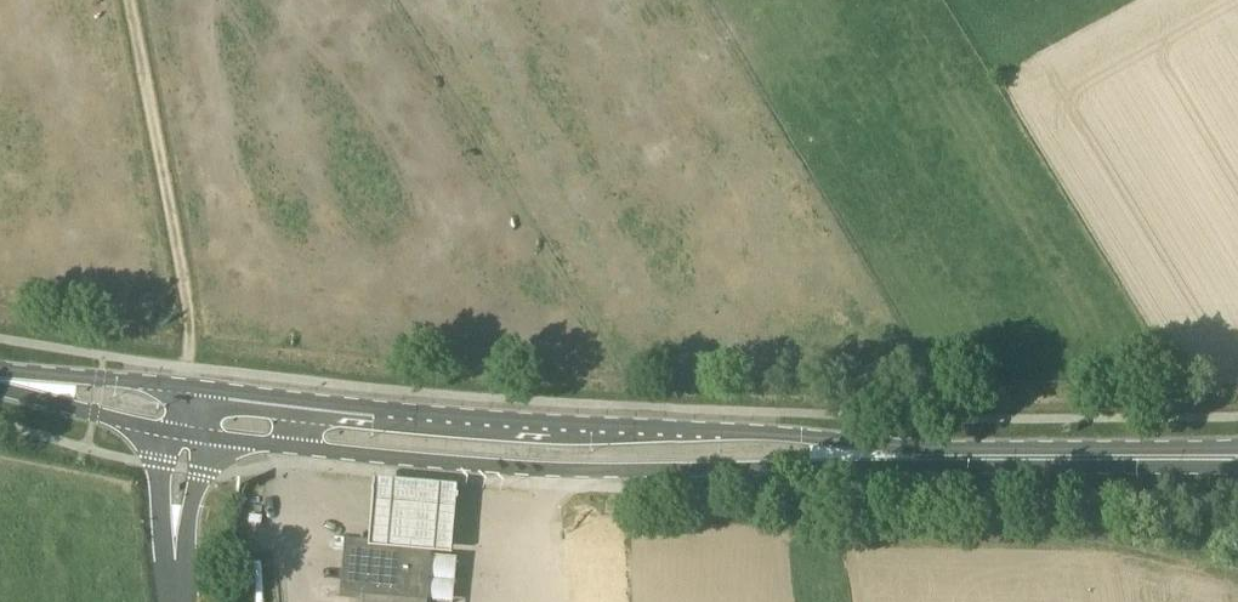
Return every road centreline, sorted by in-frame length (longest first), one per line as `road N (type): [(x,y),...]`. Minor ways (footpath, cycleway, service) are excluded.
road 1 (secondary): [(184,433),(589,470),(962,458)]
road 2 (secondary): [(962,458),(756,432),(189,386)]
road 3 (track): [(189,386),(185,277),(129,0)]
road 4 (secondary): [(1237,459),(962,458)]
road 5 (track): [(1017,541),(1156,551),(1237,576)]
road 6 (secondary): [(189,386),(0,370)]
road 7 (secondary): [(0,387),(184,433)]
road 8 (unclassified): [(183,601),(177,515),(184,433)]

